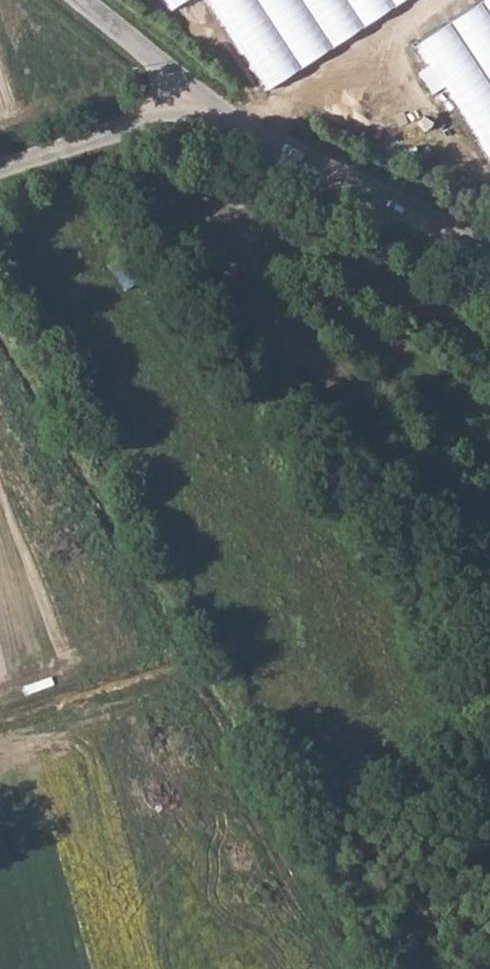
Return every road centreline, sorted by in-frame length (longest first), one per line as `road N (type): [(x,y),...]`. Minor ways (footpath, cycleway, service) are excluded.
road 1 (unclassified): [(489,256),(204,105)]
road 2 (unclassified): [(204,105),(0,172)]
road 3 (unclassified): [(204,105),(78,0)]

